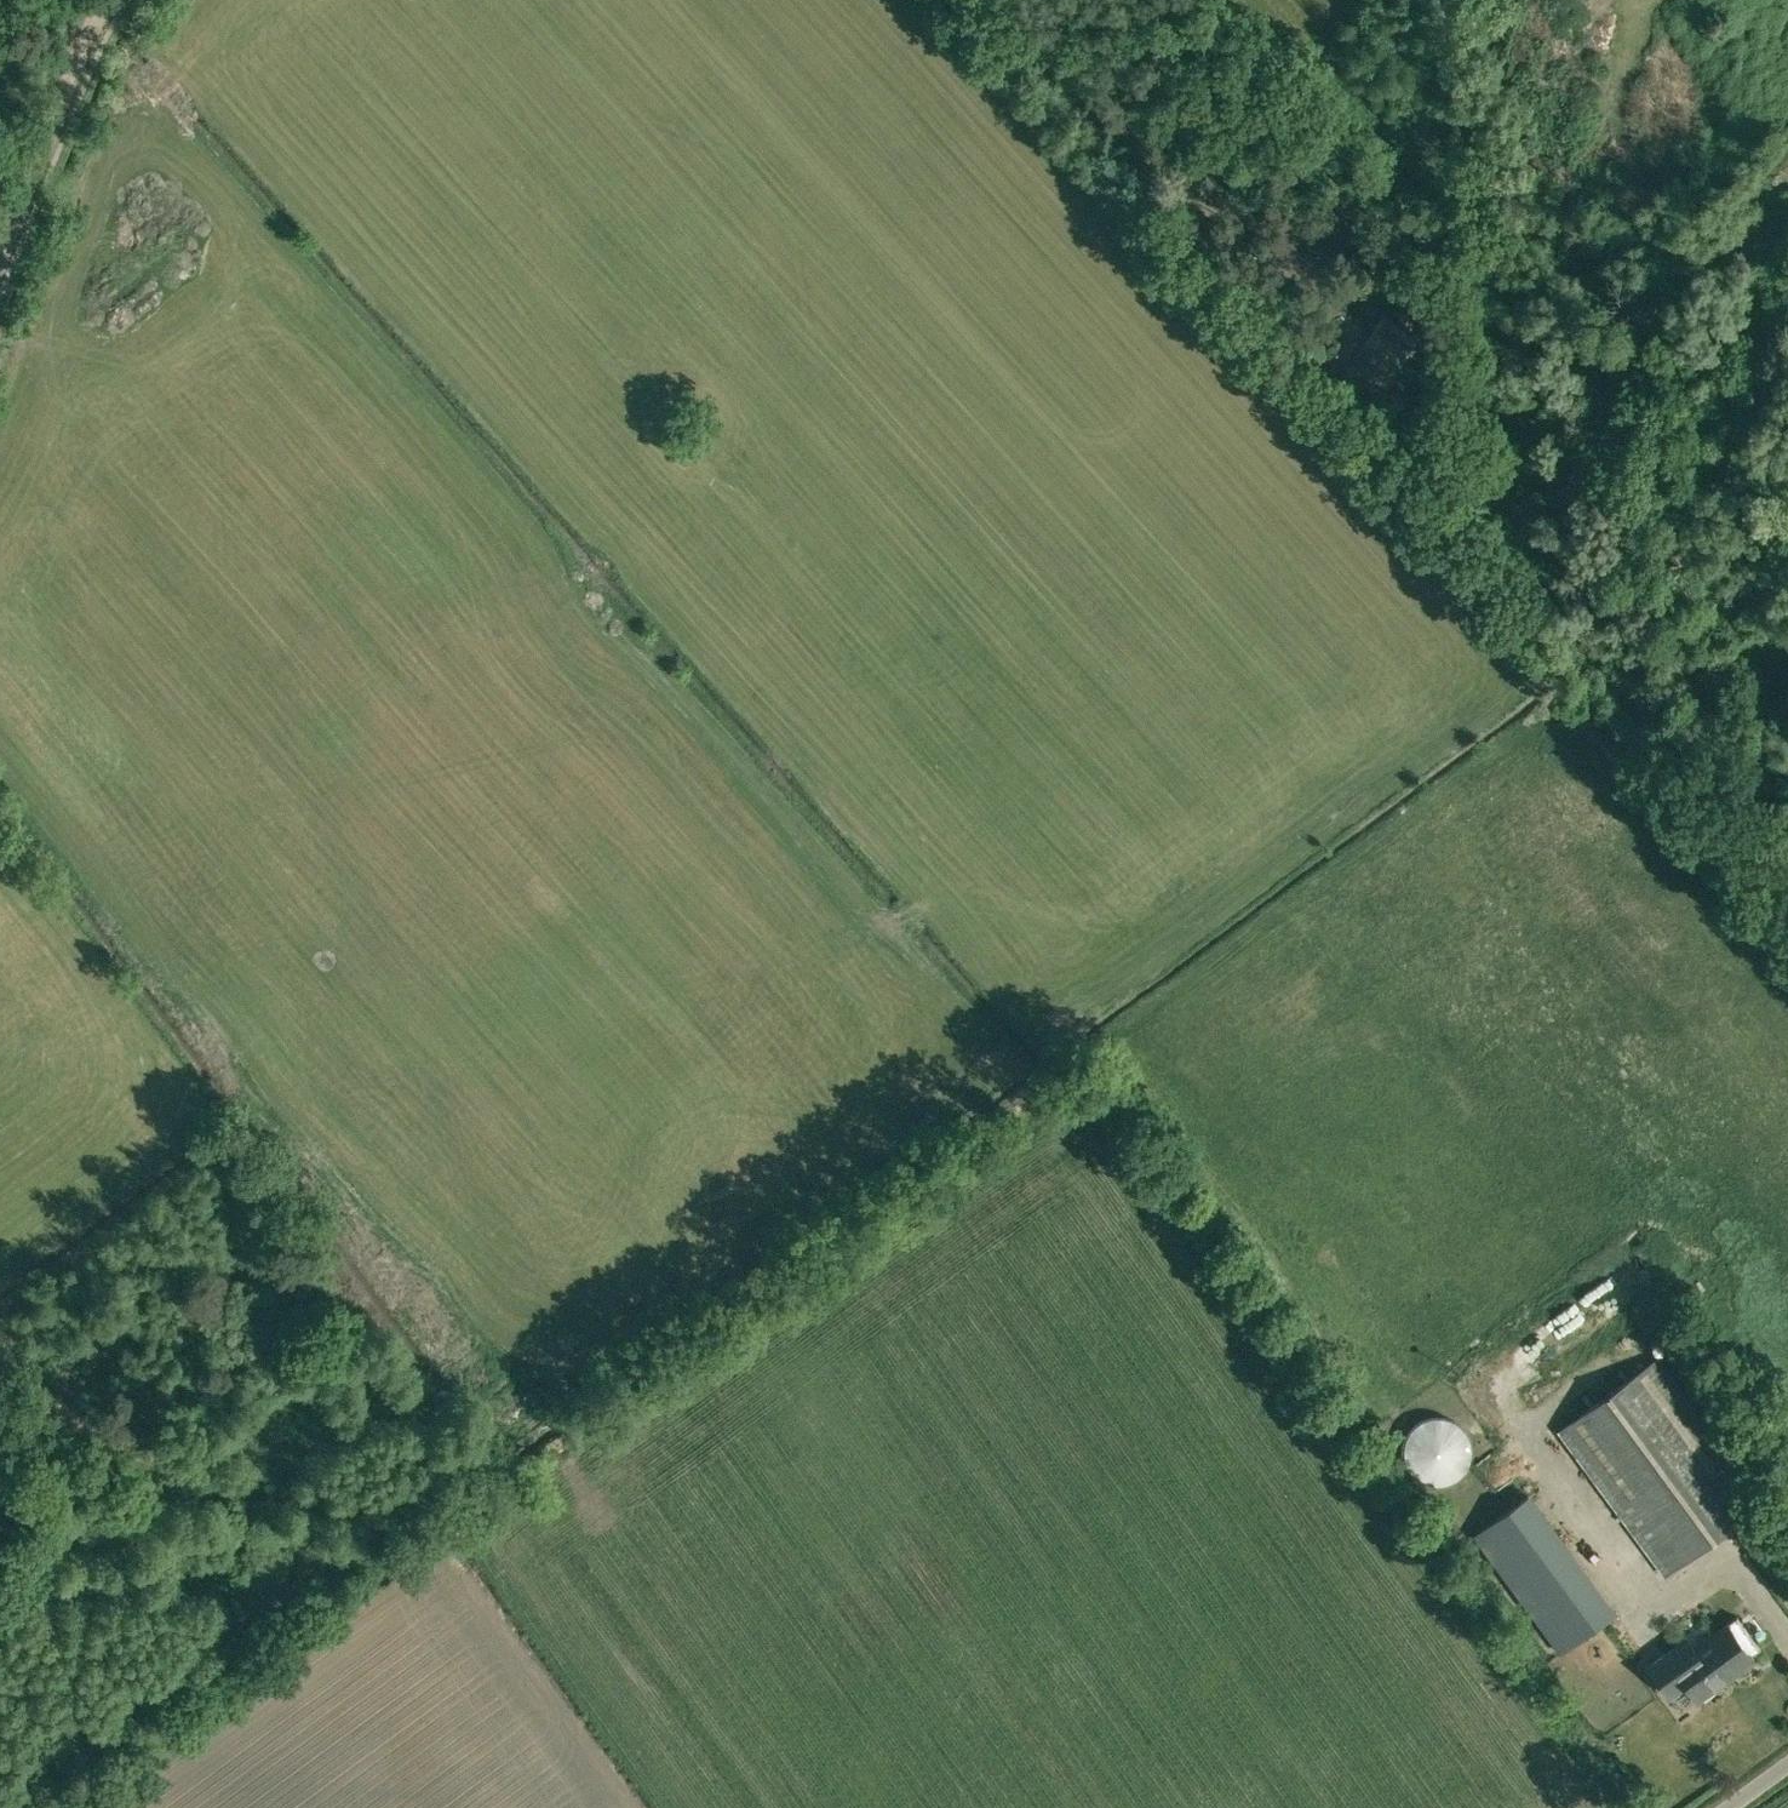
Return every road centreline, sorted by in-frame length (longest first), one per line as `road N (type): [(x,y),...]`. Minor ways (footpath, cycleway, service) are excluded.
road 1 (track): [(0,277),(112,0)]

